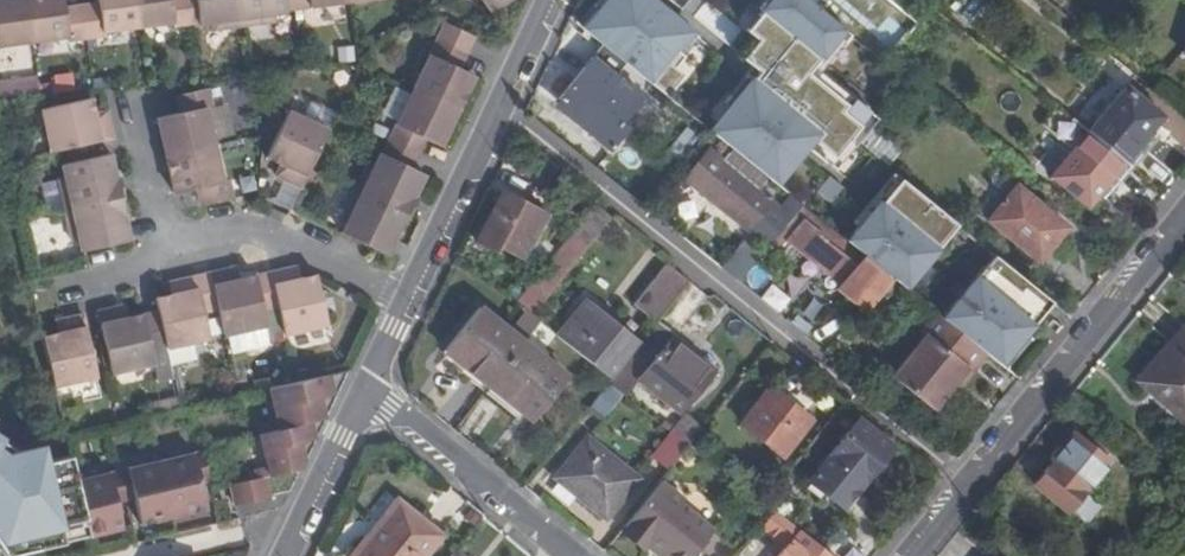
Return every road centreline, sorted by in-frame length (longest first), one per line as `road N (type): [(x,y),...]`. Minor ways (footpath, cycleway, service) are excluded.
road 1 (residential): [(502,106),(967,483)]
road 2 (residential): [(967,483),(1184,217)]
road 3 (residential): [(362,385),(572,555)]
road 4 (residential): [(155,246),(239,232),(406,296)]
road 5 (residential): [(502,106),(406,296)]
road 6 (residential): [(362,385),(282,555)]
road 7 (residential): [(125,108),(155,246)]

